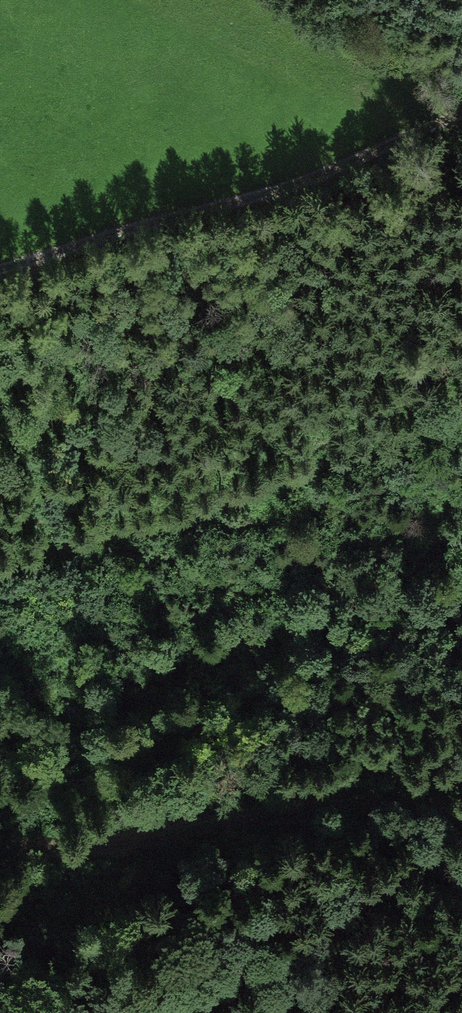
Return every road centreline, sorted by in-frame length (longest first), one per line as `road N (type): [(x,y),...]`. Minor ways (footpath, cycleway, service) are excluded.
road 1 (track): [(0,270),(180,226),(461,122)]
road 2 (track): [(0,567),(260,487),(461,440)]
road 3 (track): [(461,813),(272,817),(101,848),(0,849)]

